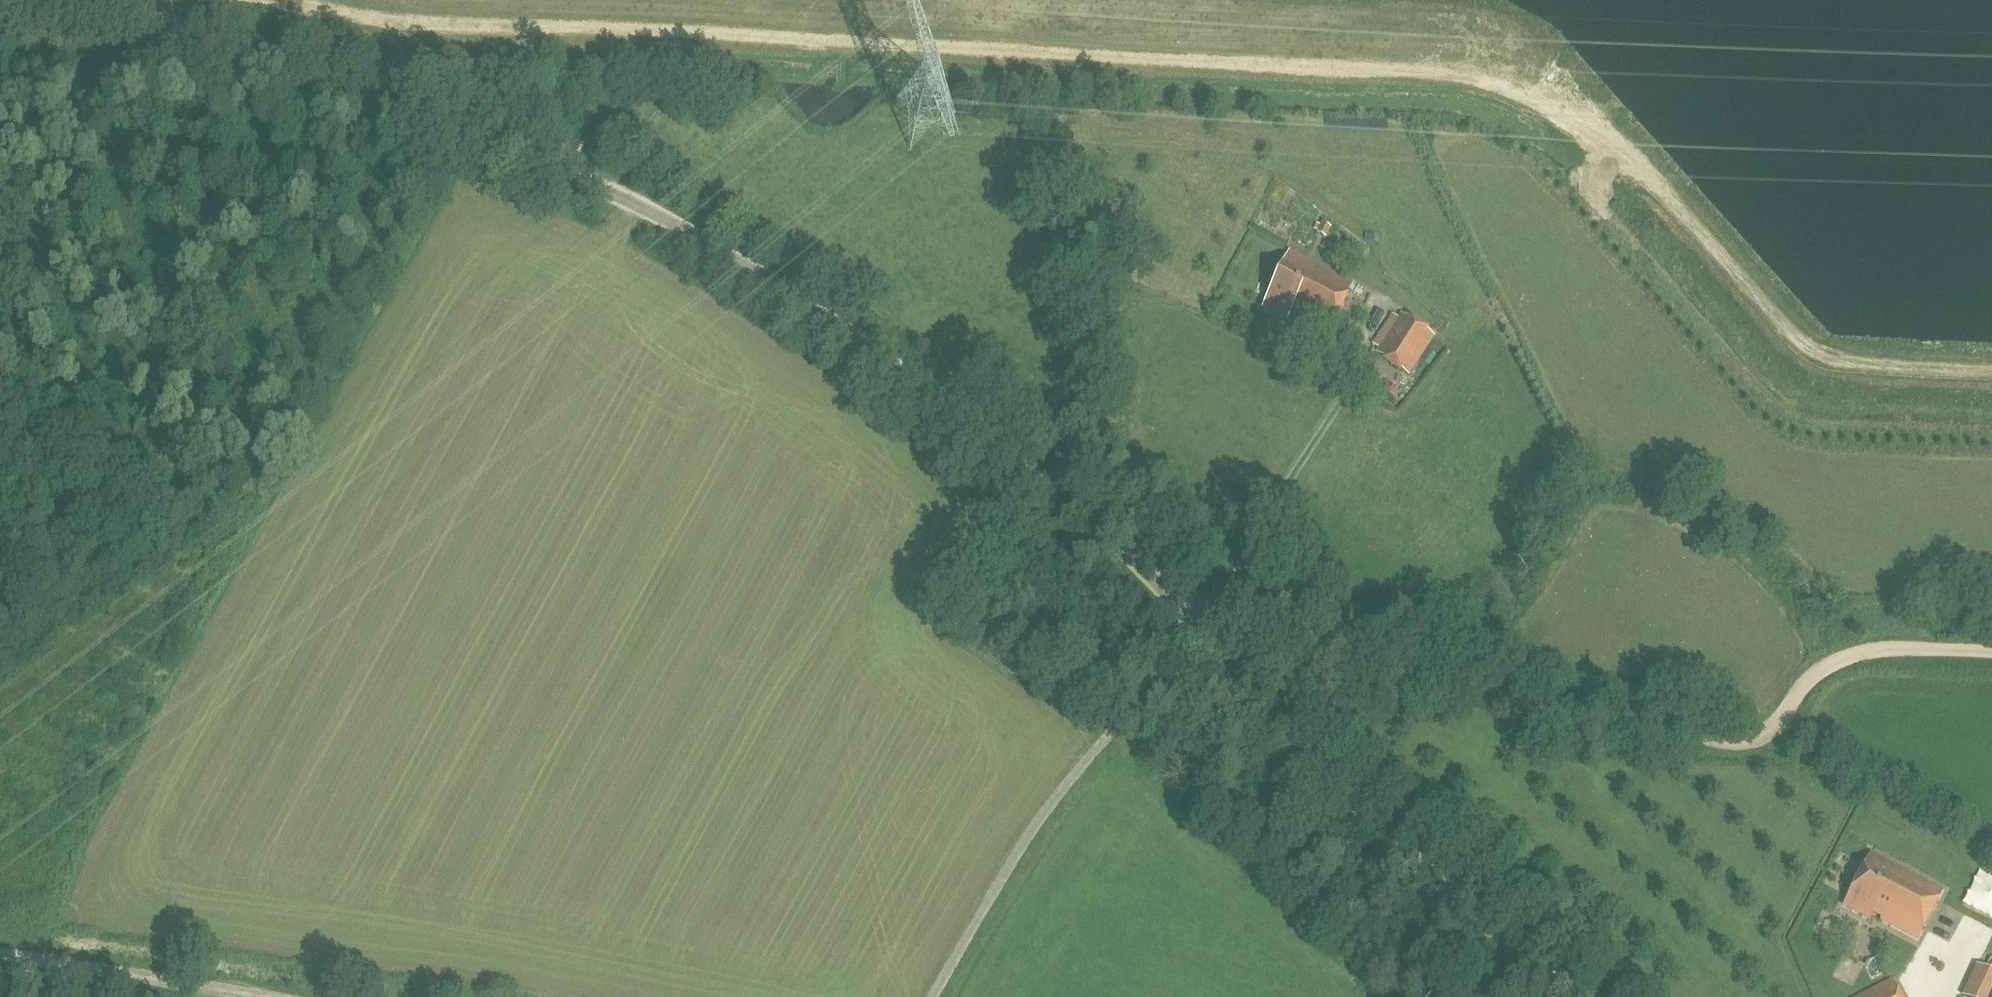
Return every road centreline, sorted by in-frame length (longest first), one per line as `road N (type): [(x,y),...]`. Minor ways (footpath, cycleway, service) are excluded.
road 1 (track): [(214,0),(297,25),(1449,74),(1537,102),(1854,330),(1921,347),(1991,345)]
road 2 (unclassified): [(1203,633),(1029,470),(933,395),(673,224),(609,191),(84,0)]
road 3 (track): [(1991,656),(1837,661),(1762,734),(1732,742),(1183,609)]
road 4 (unclassified): [(1570,996),(1431,873),(1203,633)]
road 5 (unclassified): [(935,996),(1101,739),(1203,633)]
road 6 (track): [(0,952),(285,996)]

